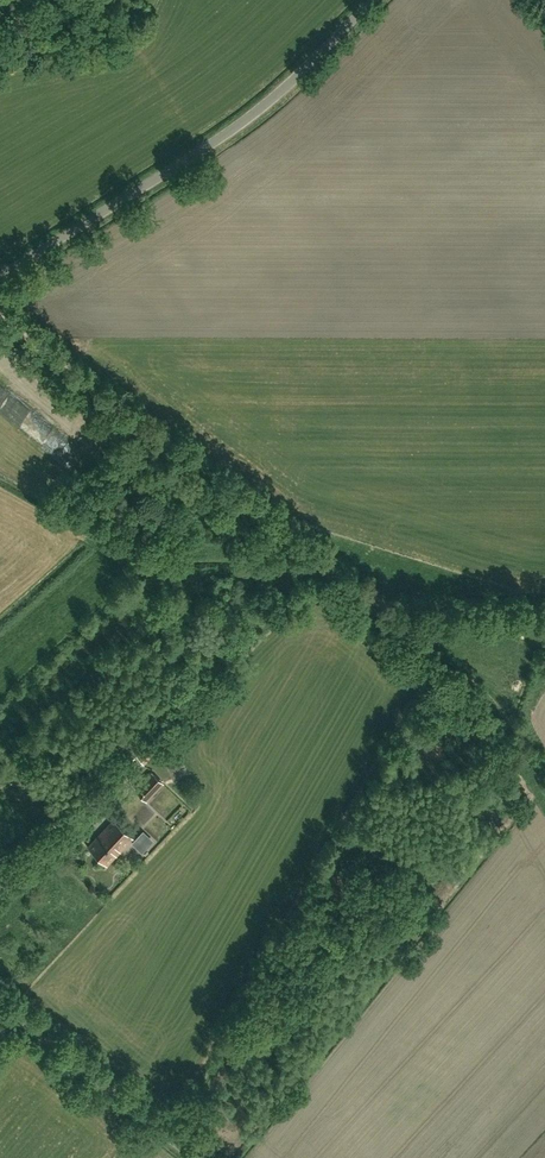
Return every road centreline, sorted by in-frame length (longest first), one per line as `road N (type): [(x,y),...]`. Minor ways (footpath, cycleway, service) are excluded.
road 1 (unclassified): [(0,276),(233,134),(378,0)]
road 2 (unclassified): [(190,1157),(0,1008)]

